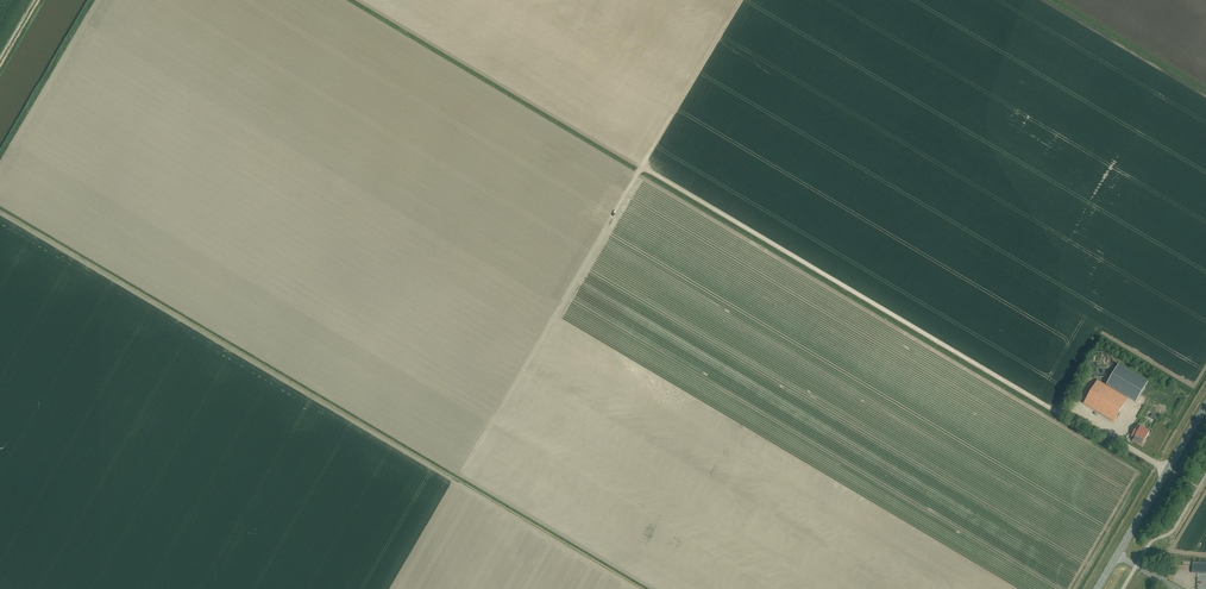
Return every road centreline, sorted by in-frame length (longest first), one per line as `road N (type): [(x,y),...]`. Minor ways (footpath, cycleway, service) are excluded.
road 1 (tertiary): [(1097,588),(1205,406)]

